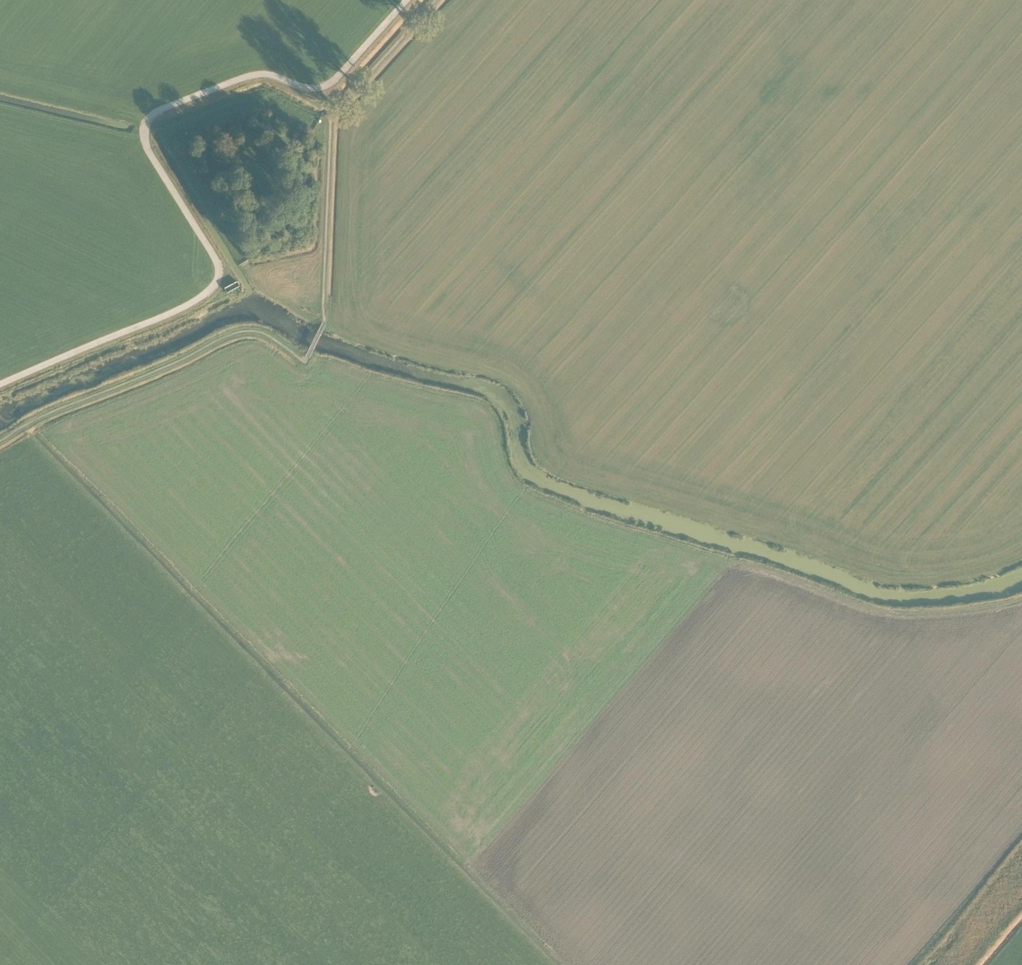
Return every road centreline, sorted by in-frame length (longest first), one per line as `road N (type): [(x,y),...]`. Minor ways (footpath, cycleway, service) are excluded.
road 1 (track): [(407,0),(331,84),(310,88),(261,74),(154,113),(143,128),(148,151),(219,267),(213,288),(170,315),(0,385)]

